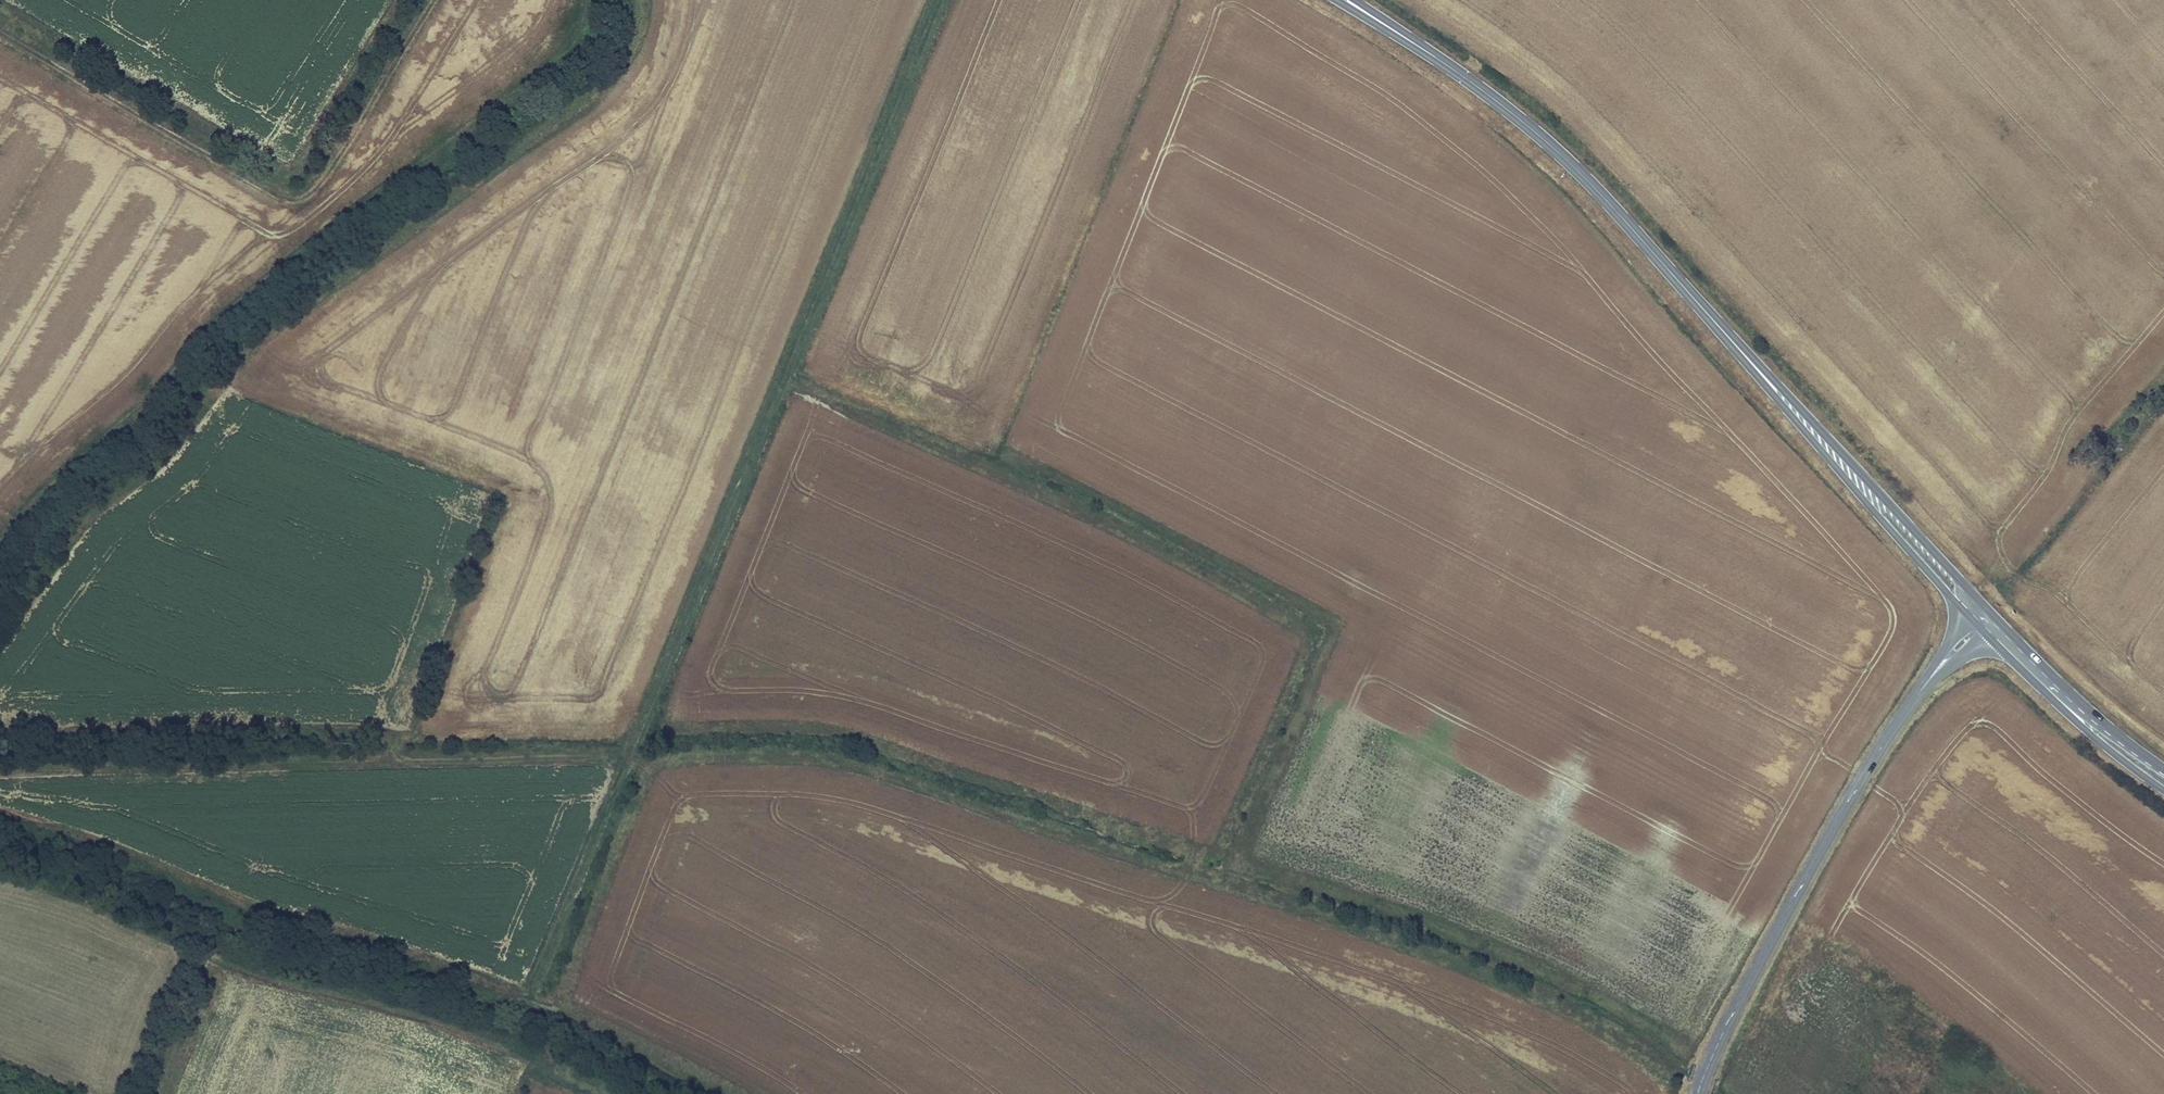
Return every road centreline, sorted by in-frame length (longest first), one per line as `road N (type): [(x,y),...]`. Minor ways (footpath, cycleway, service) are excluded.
road 1 (track): [(624,759),(940,0)]
road 2 (tertiary): [(1433,57),(1591,183),(1967,603)]
road 3 (tertiary): [(1696,1093),(1807,873),(1921,688)]
road 4 (tertiary): [(1995,635),(2163,783)]

